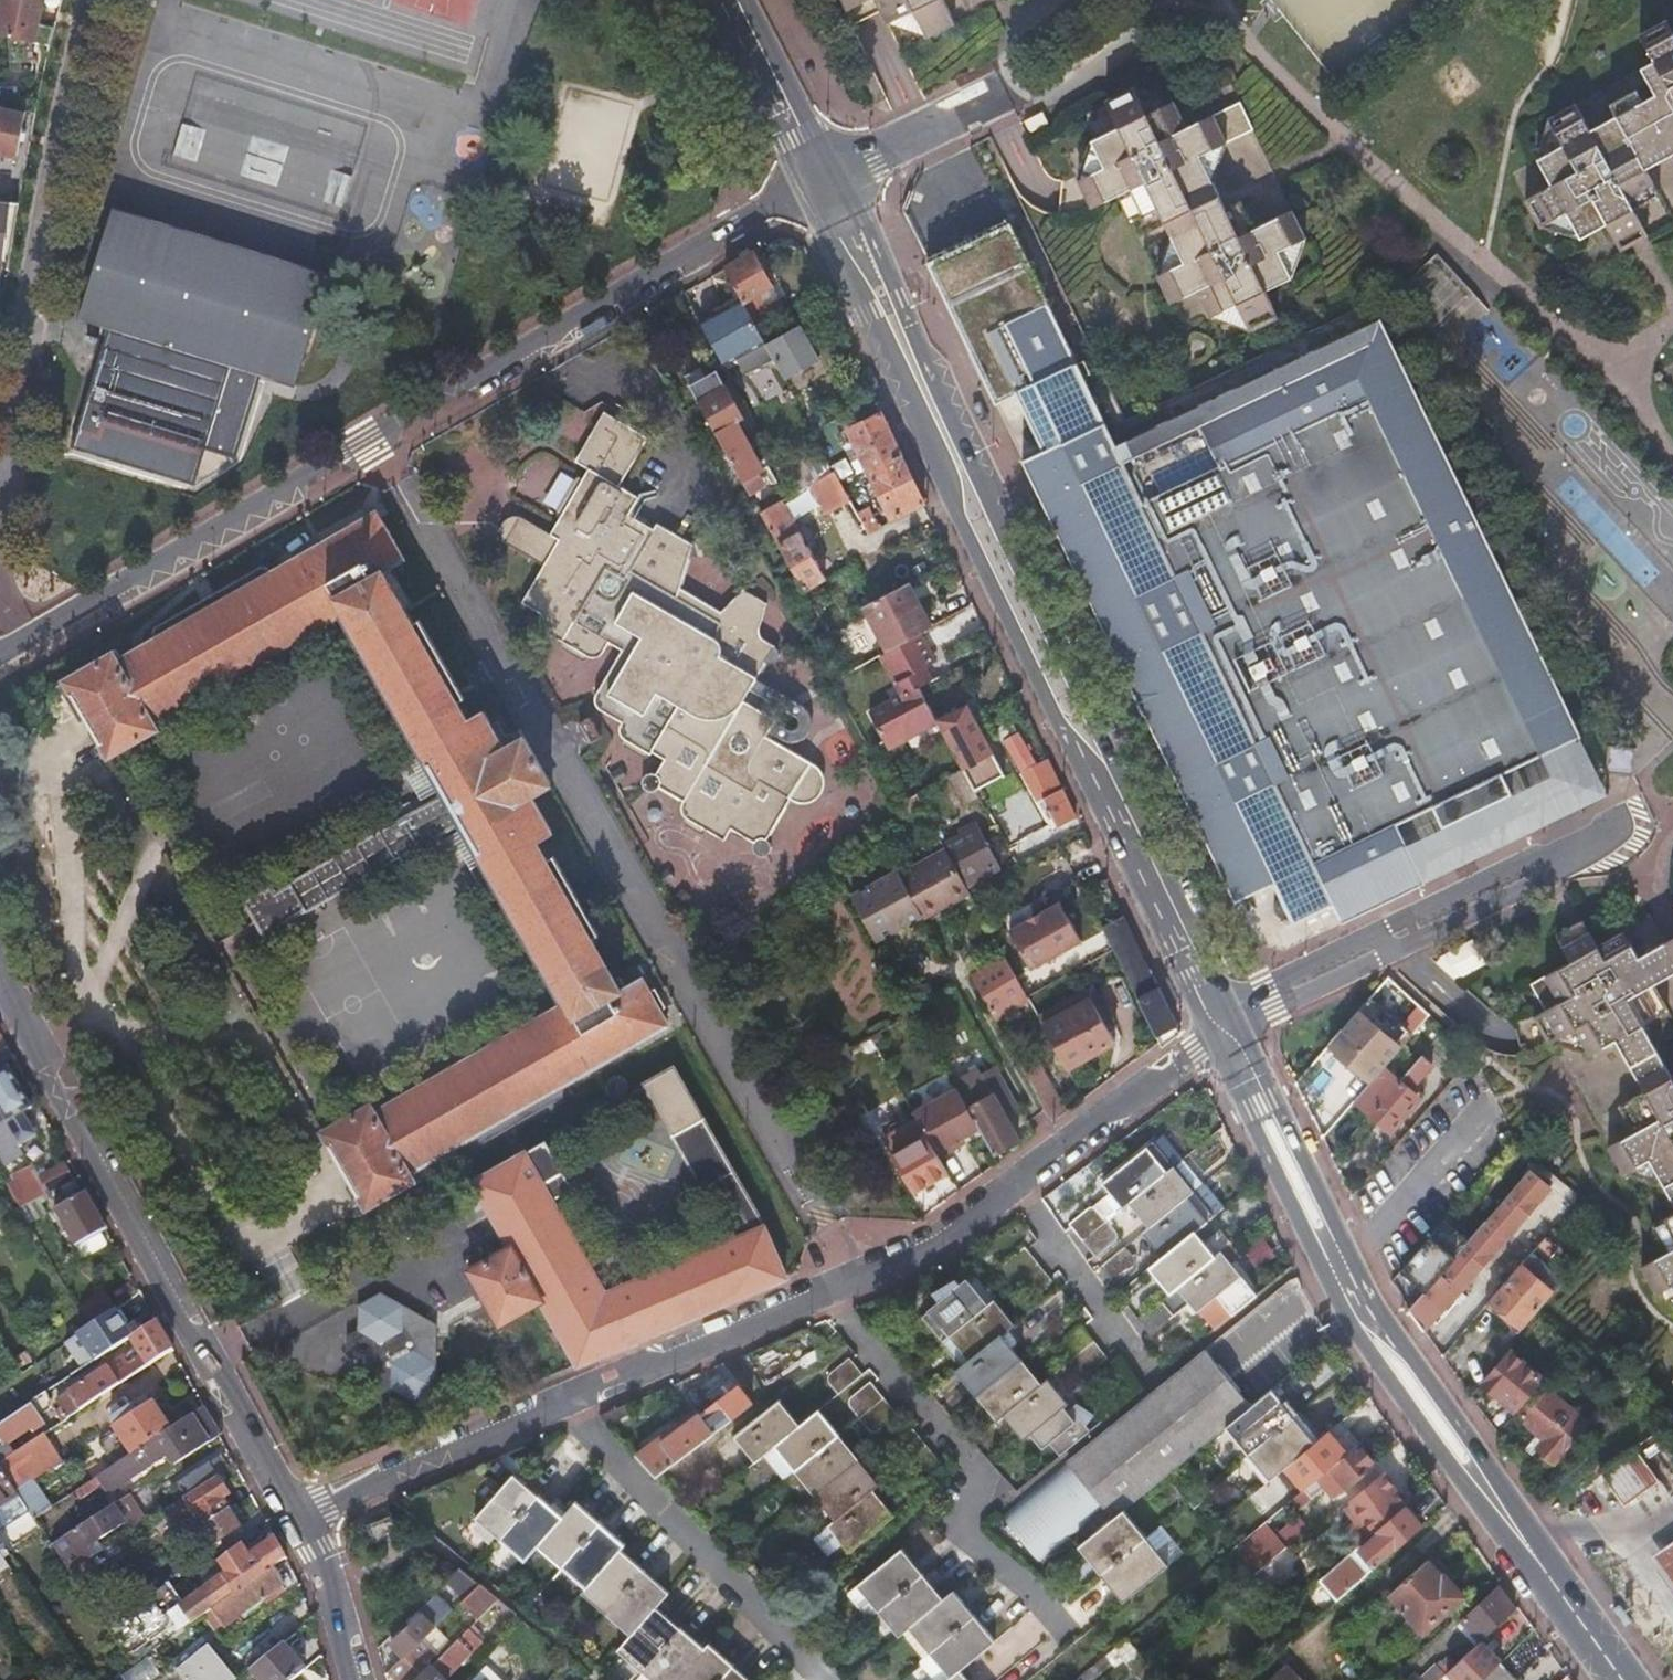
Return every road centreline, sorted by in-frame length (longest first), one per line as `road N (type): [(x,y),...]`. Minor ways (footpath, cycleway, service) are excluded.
road 1 (residential): [(312,1517),(569,1404),(589,1383),(819,1288),(898,1266),(955,1235),(1022,1173),(1227,1021)]
road 2 (residential): [(0,652),(822,181)]
road 3 (primary): [(1227,1021),(1258,1109),(1359,1322),(1621,1679)]
road 4 (primary): [(866,266),(860,315),(889,383),(1096,808),(1132,835)]
road 5 (primary): [(1132,835),(1126,796),(903,298),(866,266)]
road 6 (residential): [(312,1517),(282,1485),(212,1357),(182,1326),(0,978)]
road 7 (residential): [(1227,1021),(1620,824)]
road 8 (primary): [(1132,835),(1227,1021)]
road 9 (residential): [(822,181),(1007,91)]
road 10 (primary): [(822,181),(730,0)]
road 11 (residential): [(348,1679),(334,1633),(338,1599),(312,1517)]

